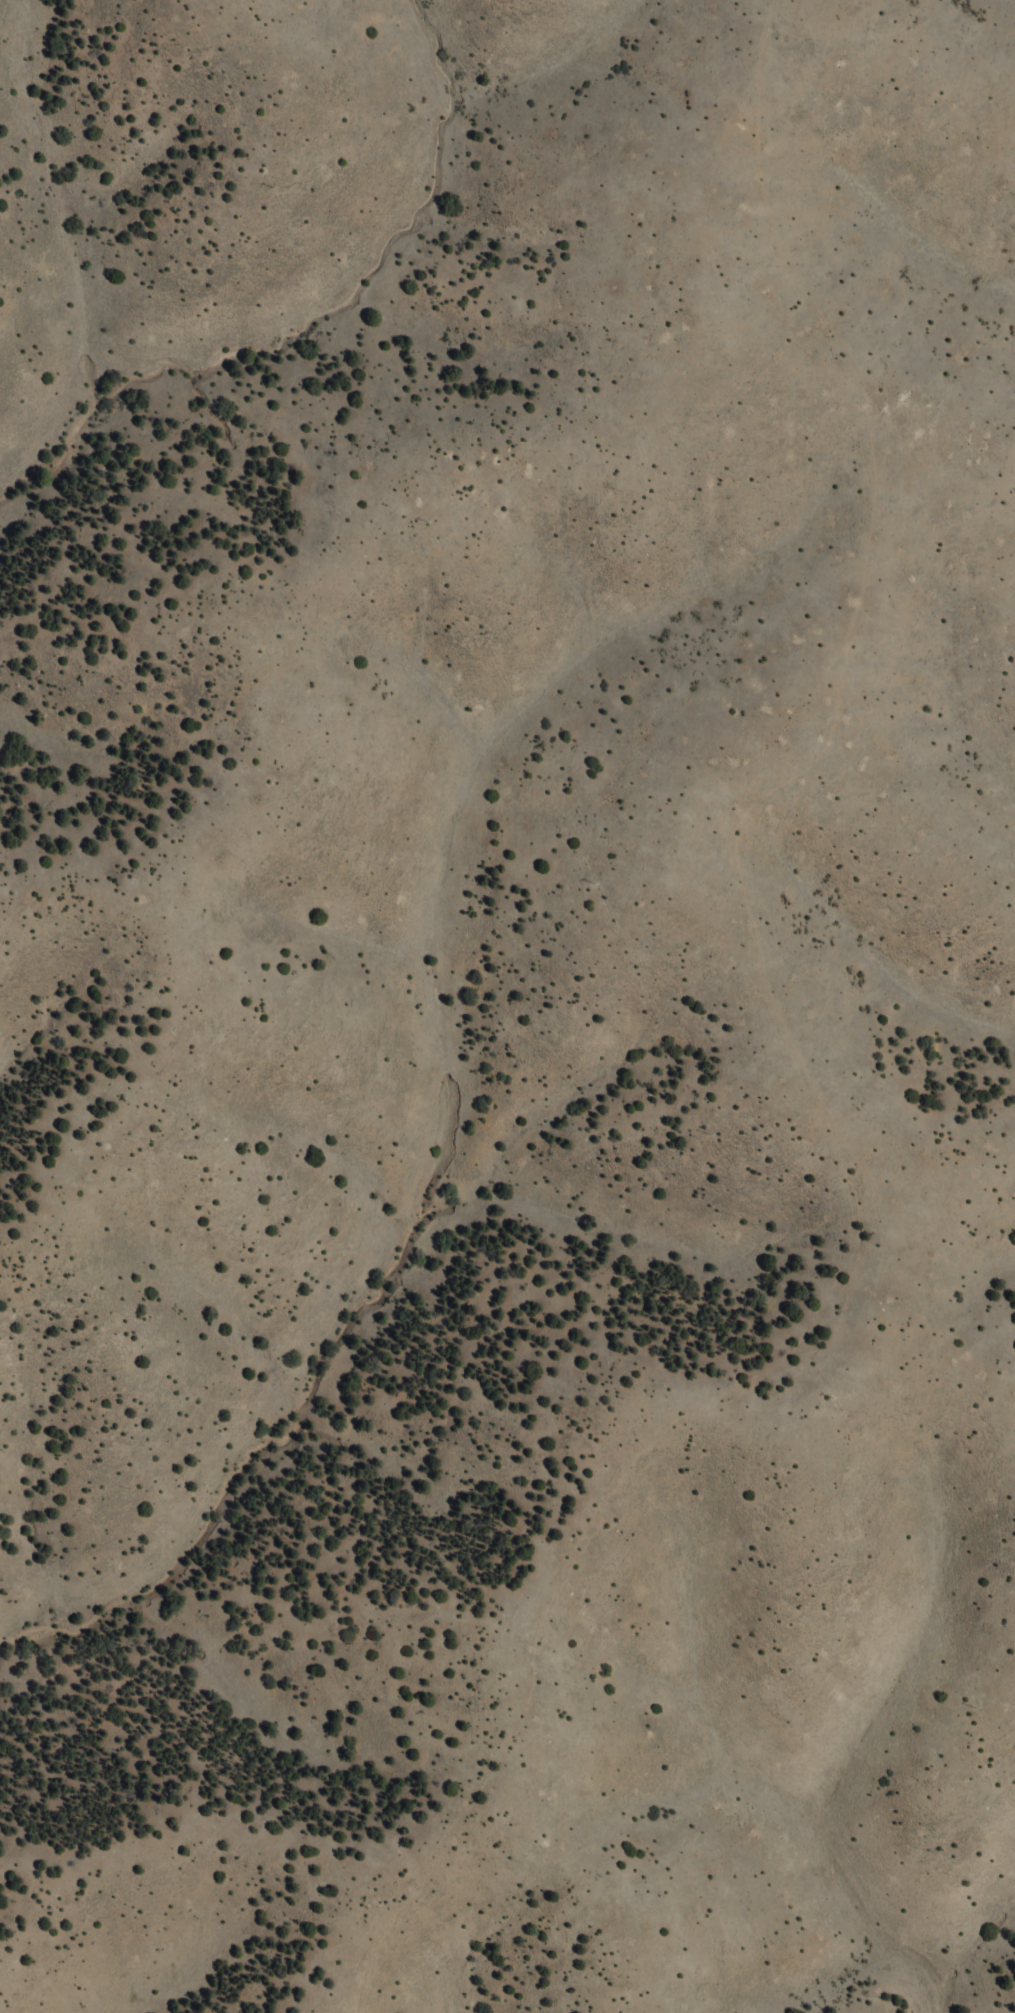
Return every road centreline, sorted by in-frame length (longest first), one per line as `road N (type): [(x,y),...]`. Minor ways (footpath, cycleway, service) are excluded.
road 1 (track): [(700,265),(712,168),(794,0)]

